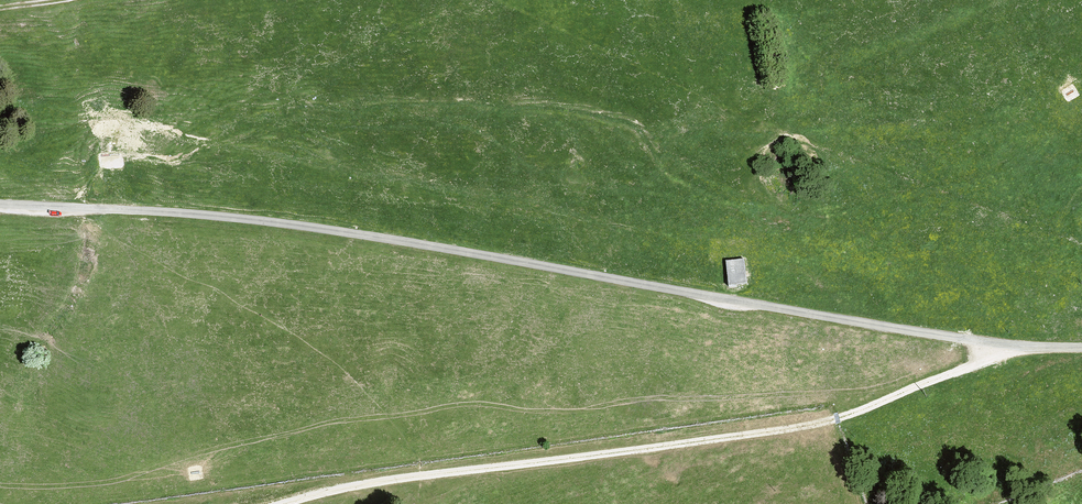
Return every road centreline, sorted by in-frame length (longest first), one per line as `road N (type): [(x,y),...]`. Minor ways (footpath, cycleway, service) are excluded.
road 1 (unclassified): [(1081,347),(1010,346),(331,230),(193,213),(0,204)]
road 2 (track): [(1010,346),(854,413),(791,429),(363,483),(280,503)]

